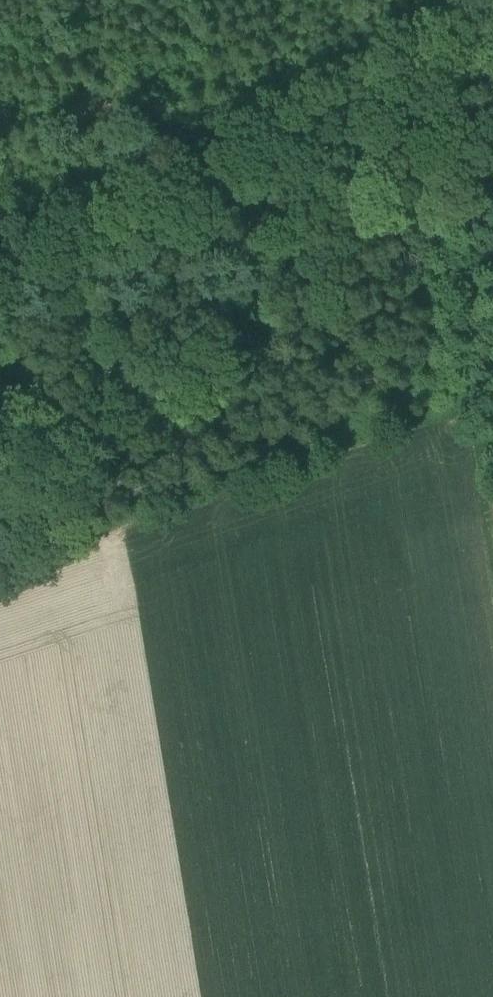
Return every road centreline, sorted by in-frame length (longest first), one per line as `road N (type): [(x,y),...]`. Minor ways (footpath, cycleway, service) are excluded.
road 1 (track): [(492,0),(0,261)]
road 2 (track): [(492,559),(465,406)]

